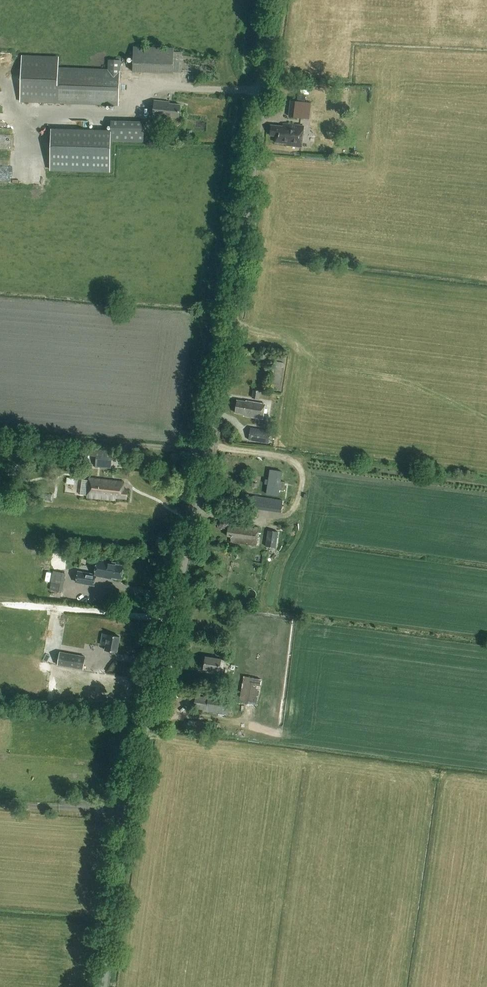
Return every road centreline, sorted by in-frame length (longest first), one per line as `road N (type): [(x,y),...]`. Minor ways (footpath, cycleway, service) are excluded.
road 1 (unclassified): [(106,986),(128,811),(210,447),(275,0)]
road 2 (track): [(210,447),(292,460),(302,487),(285,517),(271,522),(197,513)]
road 3 (track): [(128,811),(0,802)]

